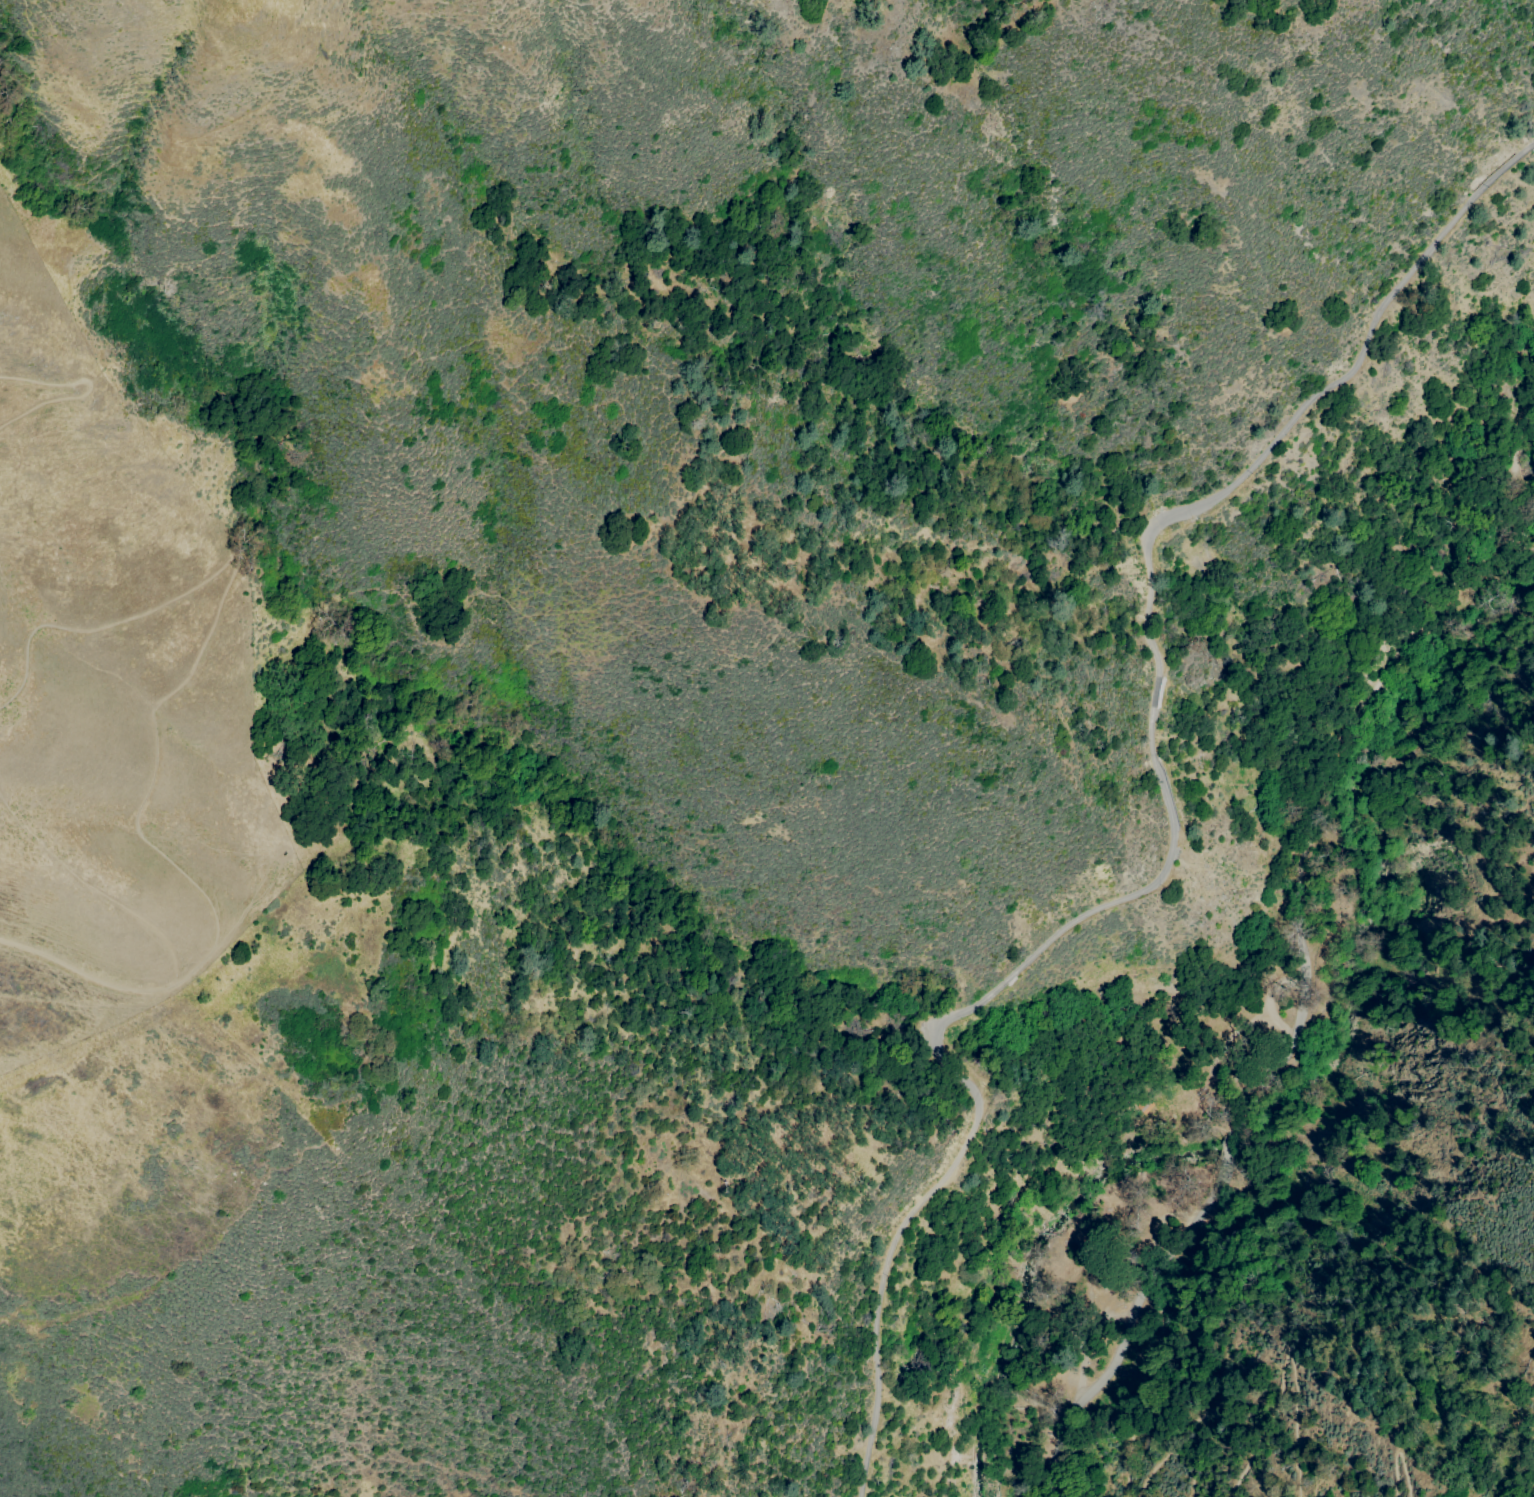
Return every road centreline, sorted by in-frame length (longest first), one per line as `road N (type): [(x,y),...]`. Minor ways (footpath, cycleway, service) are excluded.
road 1 (track): [(1300,935),(1302,871),(1330,766),(1395,654),(1473,570),(1488,512)]
road 2 (track): [(215,927),(191,971),(153,989),(110,983),(0,938)]
road 3 (track): [(1533,381),(1488,512)]

